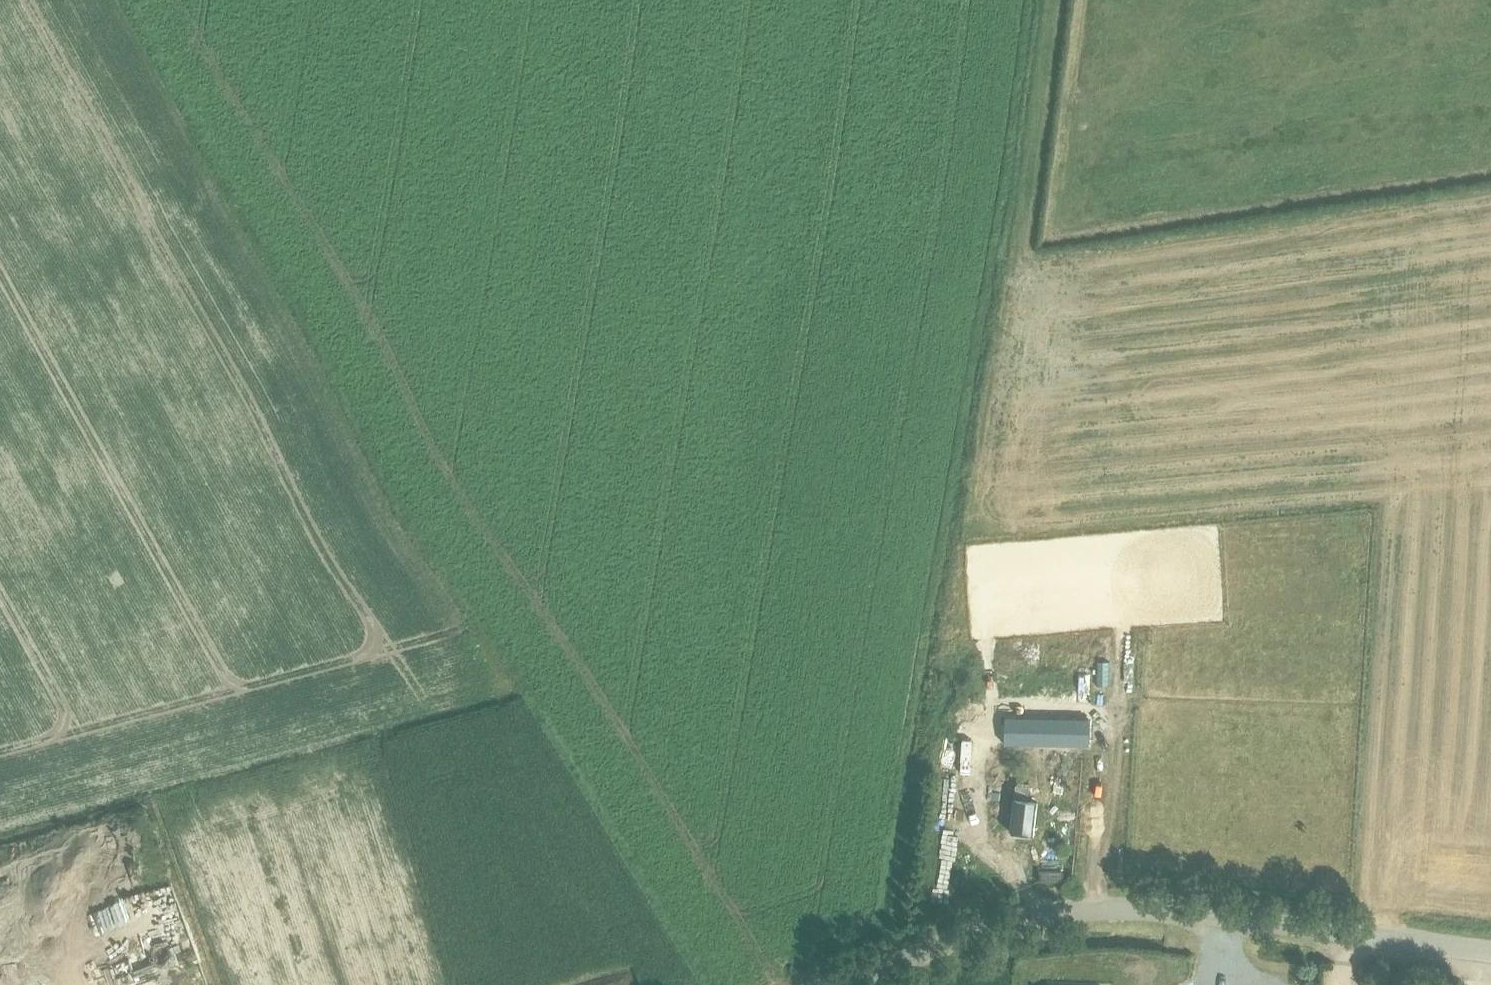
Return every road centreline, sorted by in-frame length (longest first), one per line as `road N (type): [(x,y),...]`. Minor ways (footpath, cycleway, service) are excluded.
road 1 (unclassified): [(831,984),(979,931),(1106,908),(1490,953)]

